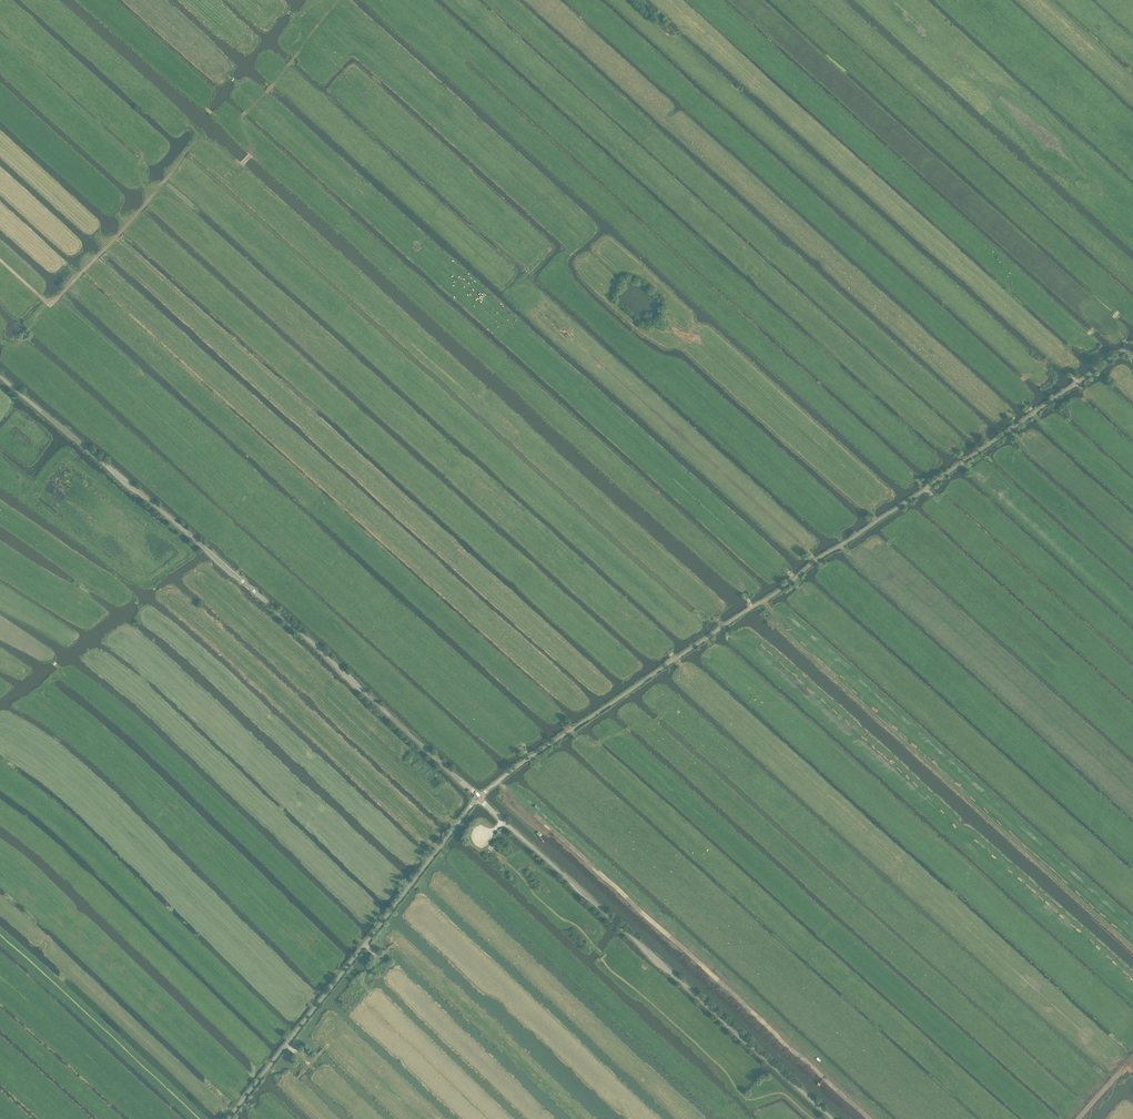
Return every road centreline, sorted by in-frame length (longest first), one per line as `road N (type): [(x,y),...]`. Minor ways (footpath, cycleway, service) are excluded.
road 1 (unclassified): [(478,797),(1132,344)]
road 2 (tertiary): [(478,797),(246,582),(0,374)]
road 3 (tertiary): [(832,1118),(478,797)]
road 4 (unclassified): [(227,1118),(478,797)]
road 5 (track): [(1132,268),(839,0)]
road 6 (track): [(0,259),(55,301),(153,195)]

